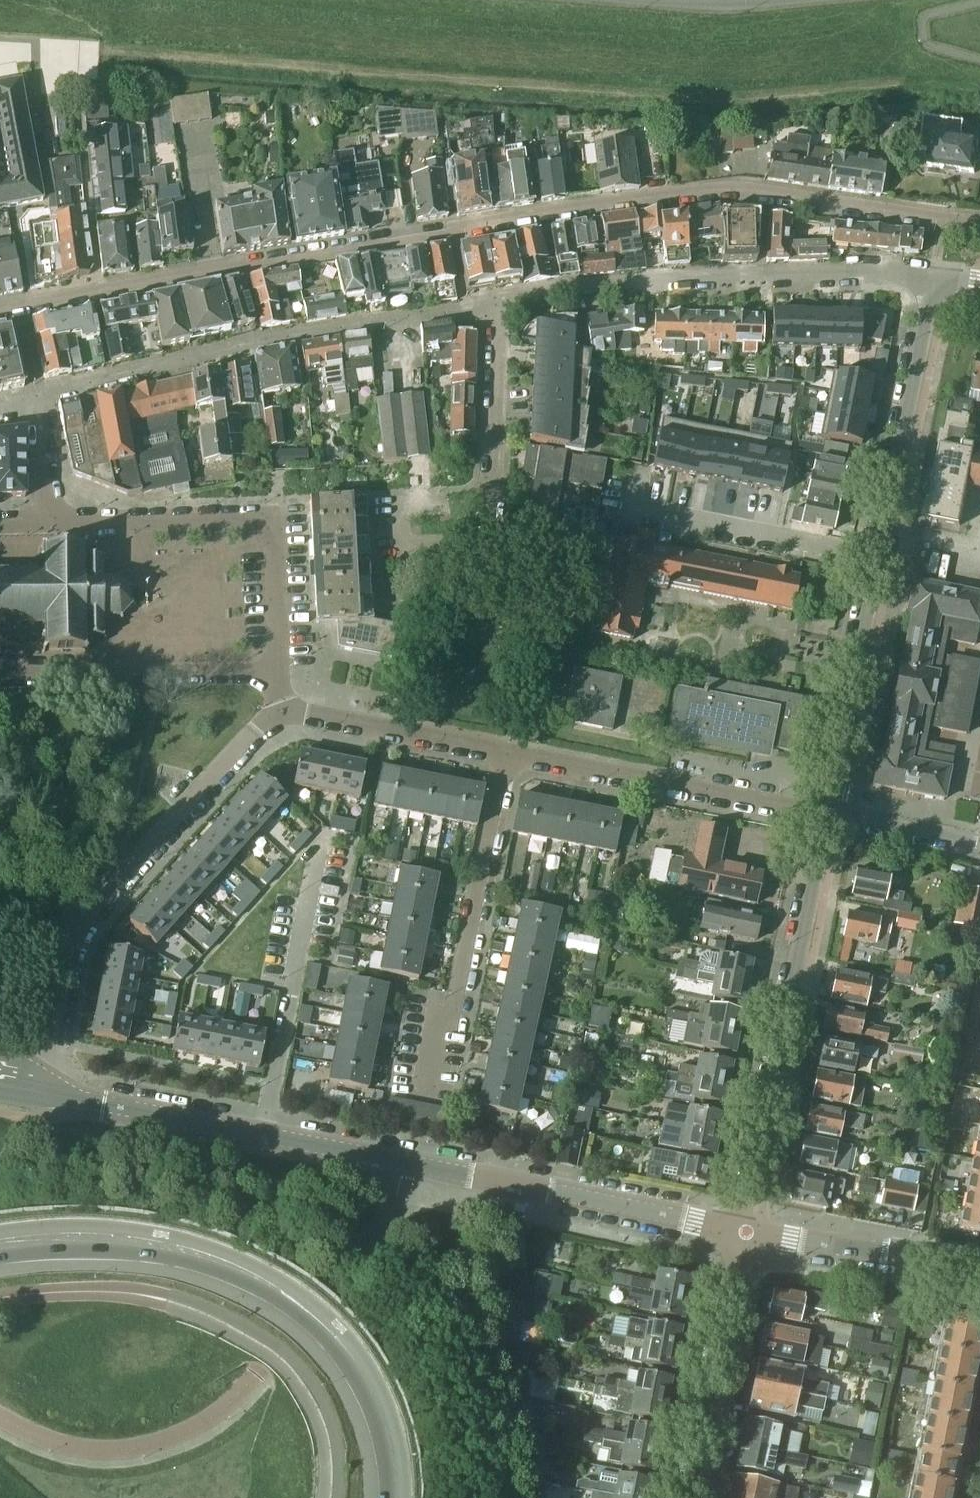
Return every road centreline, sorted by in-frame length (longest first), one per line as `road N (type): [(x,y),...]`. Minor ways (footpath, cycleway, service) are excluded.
road 1 (residential): [(0,309),(703,190),(757,190),(979,226)]
road 2 (motorway): [(0,1258),(118,1253),(186,1262),(293,1309),(353,1369),(372,1403),(393,1497)]
road 3 (tertiary): [(742,1232),(263,1136)]
road 4 (residential): [(36,399),(262,342),(500,304)]
road 5 (residential): [(46,1094),(60,1001),(93,908),(257,730),(282,714)]
road 6 (residential): [(500,304),(664,282),(933,274)]
road 7 (residential): [(827,816),(742,1232)]
road 8 (residential): [(276,674),(273,535),(258,519),(47,523)]
road 9 (residential): [(426,1092),(438,1026),(456,998),(505,753)]
road 10 (residential): [(827,816),(505,753)]
road 11 (residential): [(319,846),(263,1136)]
road 12 (residential): [(933,274),(878,557)]
road 13 (residential): [(0,679),(276,674)]
road 14 (residential): [(742,1232),(690,1497)]
road 15 (residential): [(878,557),(827,816)]
road 16 (residential): [(634,509),(878,557)]
road 17 (tertiary): [(979,1269),(742,1232)]
road 18 (residential): [(505,753),(307,712),(282,714)]
road 19 (residential): [(491,504),(394,508),(395,544),(489,541)]
road 20 (tertiary): [(263,1136),(46,1094)]
road 21 (residential): [(491,504),(500,304)]
road 22 (residential): [(979,844),(827,816)]
road 23 (residential): [(47,523),(36,399)]

